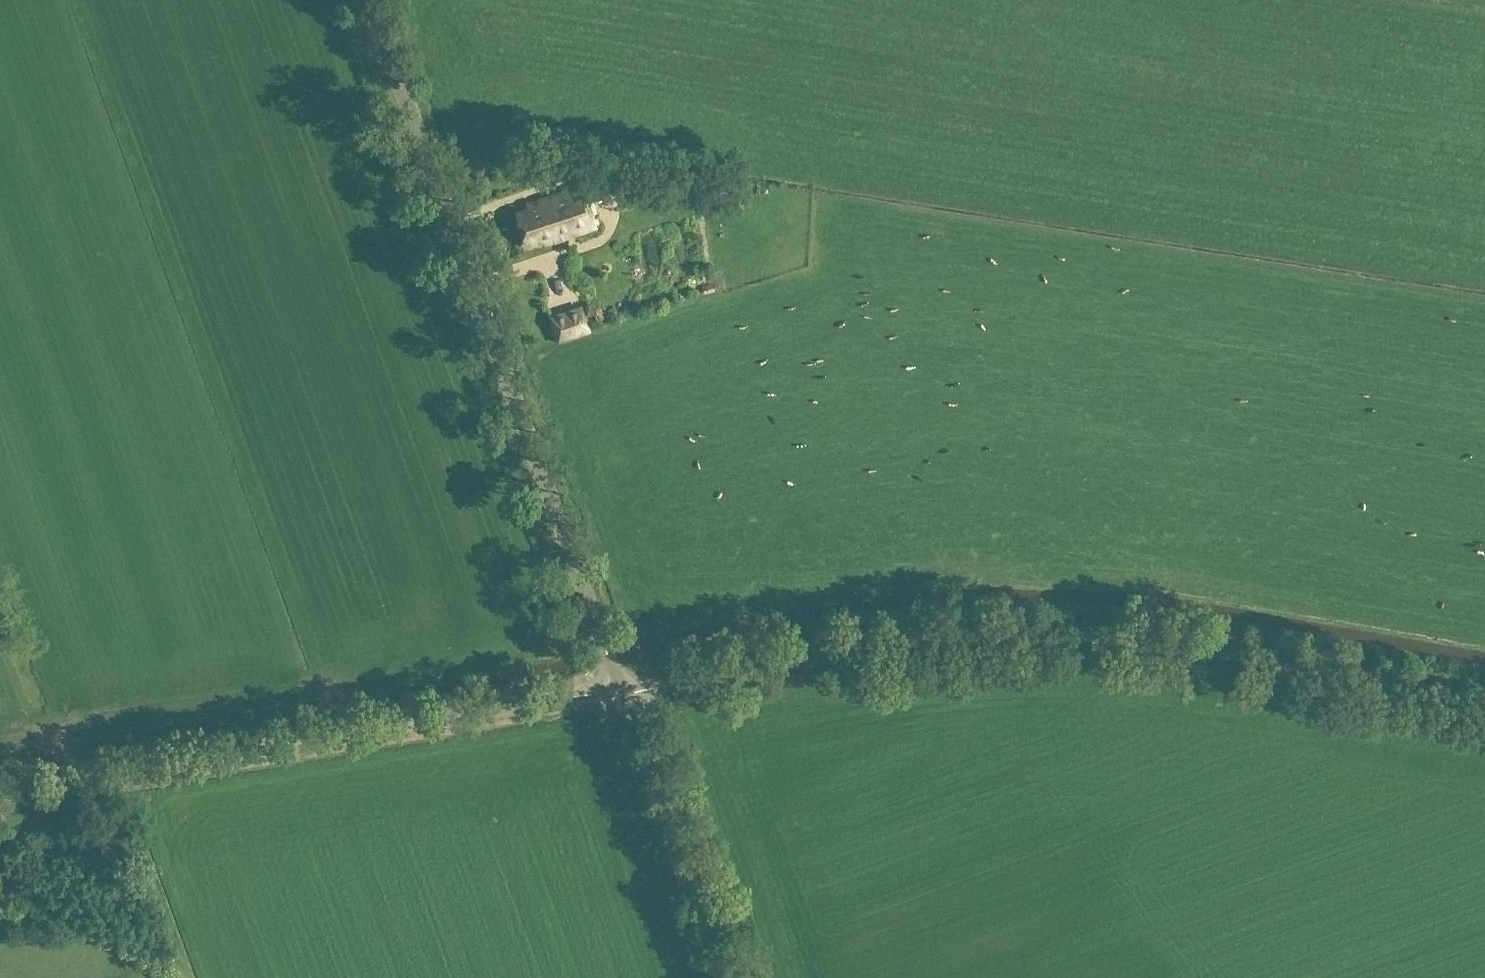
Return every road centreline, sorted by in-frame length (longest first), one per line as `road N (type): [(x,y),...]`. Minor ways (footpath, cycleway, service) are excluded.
road 1 (unclassified): [(627,682),(738,662),(1107,640),(1237,651),(1484,699)]
road 2 (unclassified): [(627,682),(373,0)]
road 3 (unclassified): [(0,785),(405,711),(627,682)]
road 4 (unclassified): [(731,977),(627,682)]

